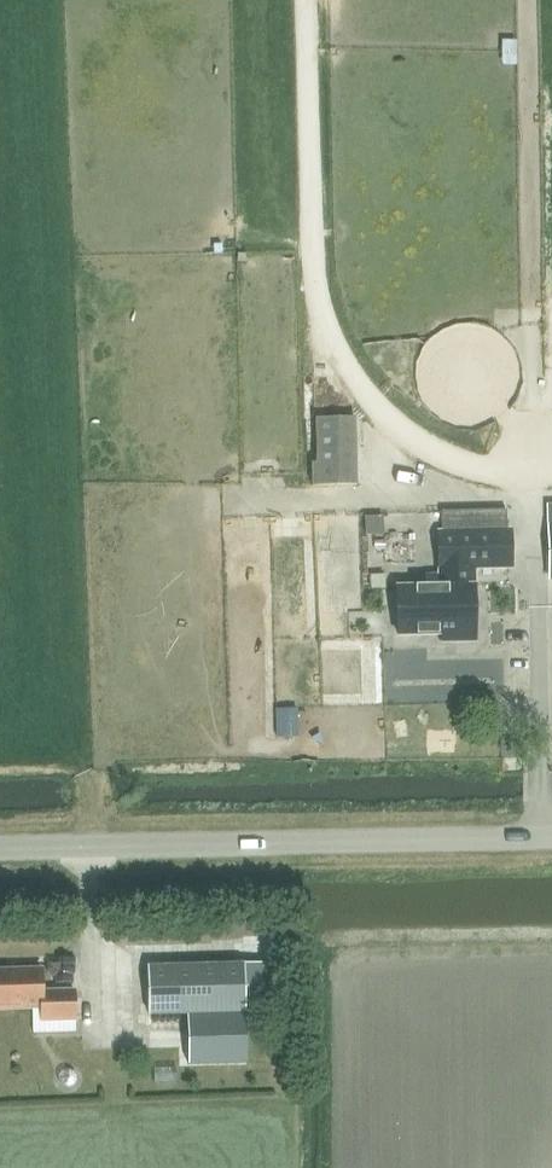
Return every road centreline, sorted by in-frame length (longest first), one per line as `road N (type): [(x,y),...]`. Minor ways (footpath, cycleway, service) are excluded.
road 1 (unclassified): [(0,849),(551,840)]

